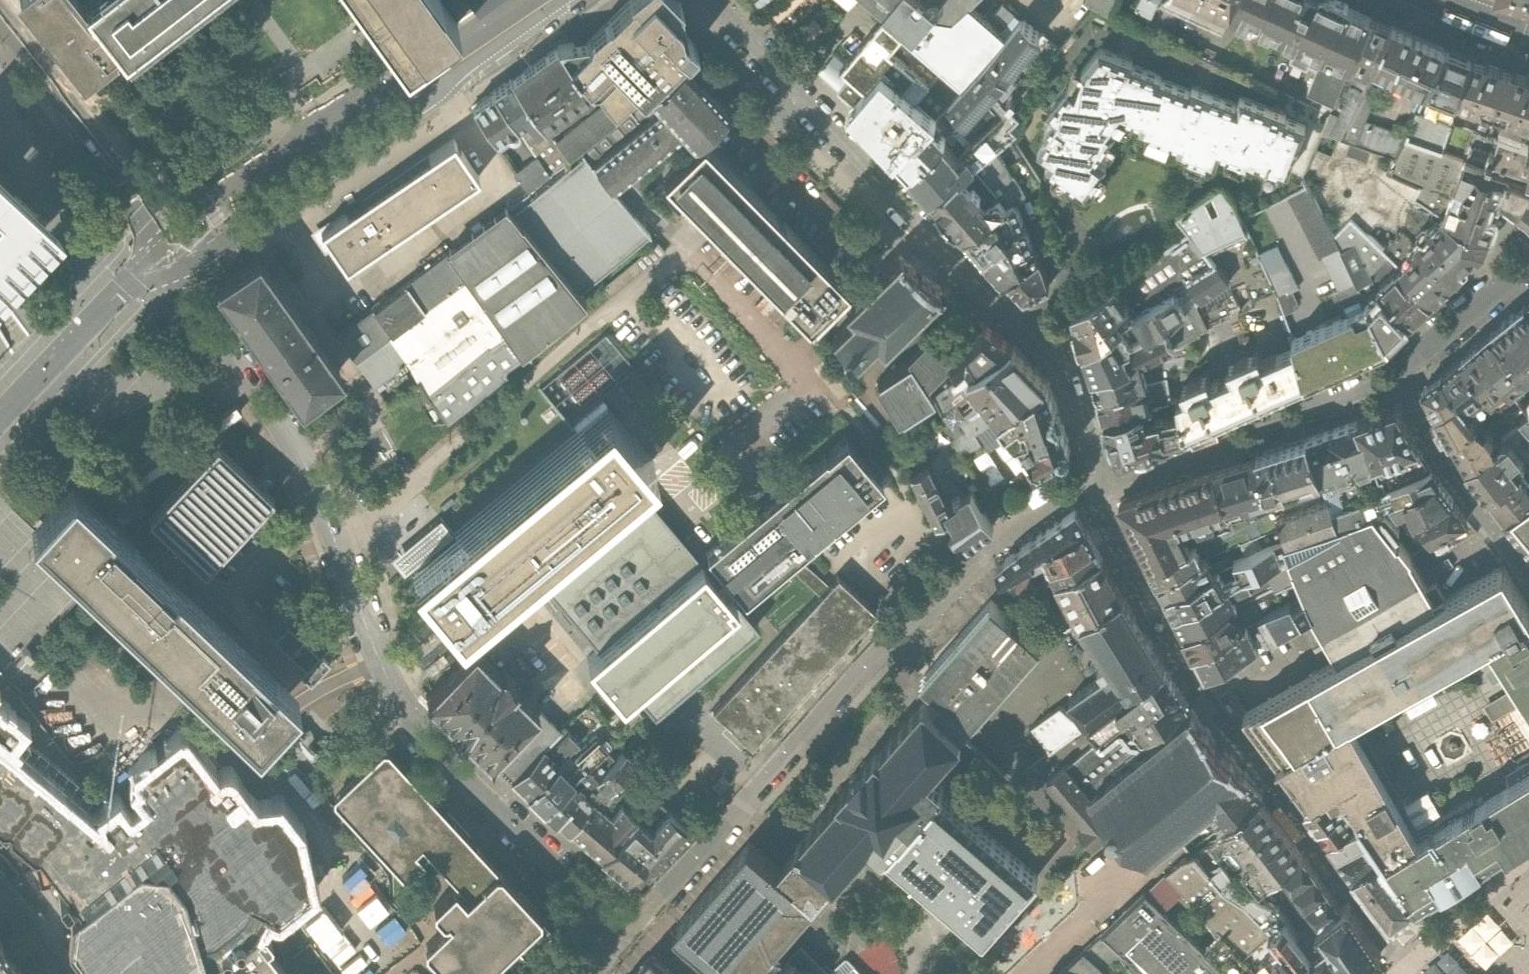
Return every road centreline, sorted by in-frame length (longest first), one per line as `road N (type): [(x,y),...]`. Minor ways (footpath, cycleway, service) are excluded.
road 1 (residential): [(1396,381),(1099,486),(1066,373),(712,0)]
road 2 (residential): [(621,939),(408,719),(302,464),(189,301),(179,259)]
road 3 (residential): [(621,939),(880,655),(981,563)]
road 4 (tertiary): [(179,259),(229,242),(571,0)]
road 5 (unclassified): [(528,0),(210,212),(179,259)]
road 6 (tertiary): [(0,19),(179,259)]
road 7 (unclassified): [(179,259),(118,296),(0,419)]
road 8 (residential): [(1396,381),(1459,482),(1528,569)]
road 9 (residential): [(1396,381),(1528,271)]

